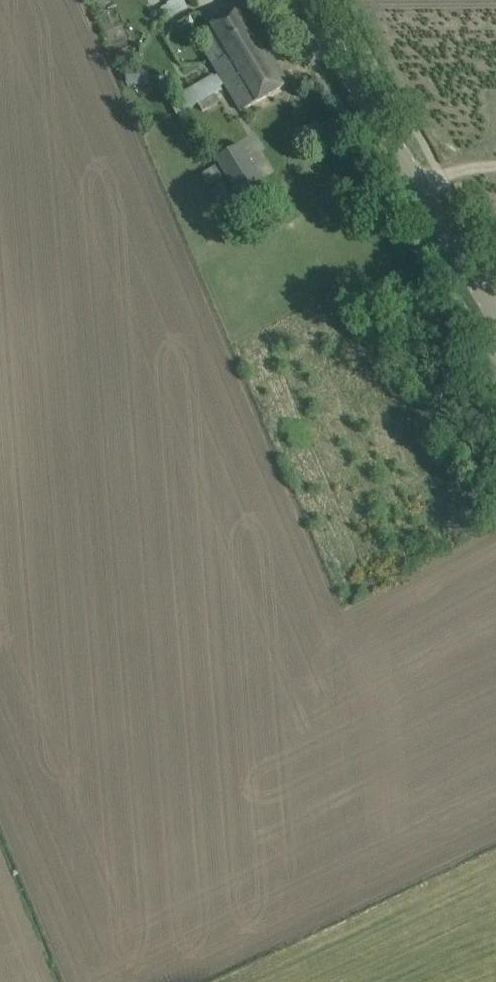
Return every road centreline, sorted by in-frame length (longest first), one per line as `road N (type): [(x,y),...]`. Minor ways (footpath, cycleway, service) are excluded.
road 1 (tertiary): [(495,314),(306,0)]

